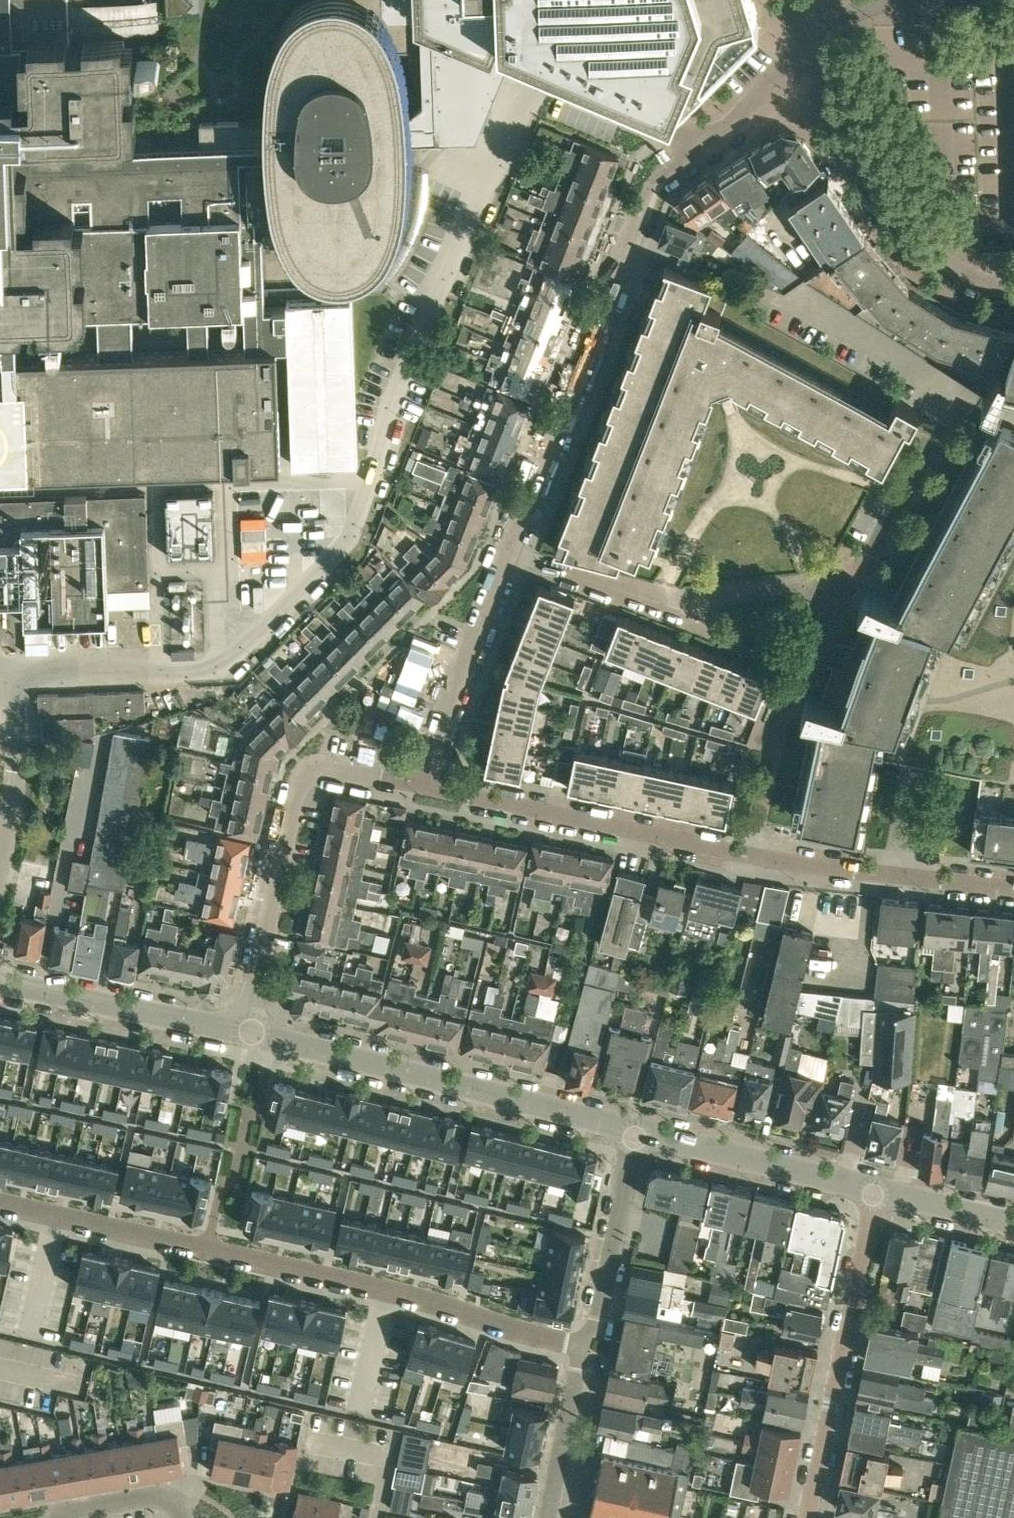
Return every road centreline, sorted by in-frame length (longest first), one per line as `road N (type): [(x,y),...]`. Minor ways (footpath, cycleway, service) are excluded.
road 1 (residential): [(421,784),(642,209)]
road 2 (residential): [(0,1203),(386,1290),(581,1347)]
road 3 (residential): [(637,1130),(246,1034)]
road 4 (residential): [(246,1034),(308,789),(352,771),(421,784)]
road 5 (residential): [(750,856),(421,784)]
road 6 (residential): [(750,856),(774,736),(877,549)]
road 7 (residential): [(809,1517),(880,1190)]
road 8 (residential): [(807,47),(853,153),(908,229),(948,264),(1013,292)]
road 9 (residential): [(1013,889),(750,856)]
road 10 (residential): [(246,1034),(0,983)]
road 11 (residential): [(880,1190),(637,1130)]
road 12 (residential): [(581,1347),(598,1317),(637,1130)]
road 13 (residential): [(672,169),(734,125),(807,47)]
road 14 (residential): [(546,1517),(581,1347)]
road 15 (unclassified): [(1013,1222),(880,1190)]
road 16 (residential): [(184,1517),(177,1502),(160,1497),(60,1517)]

